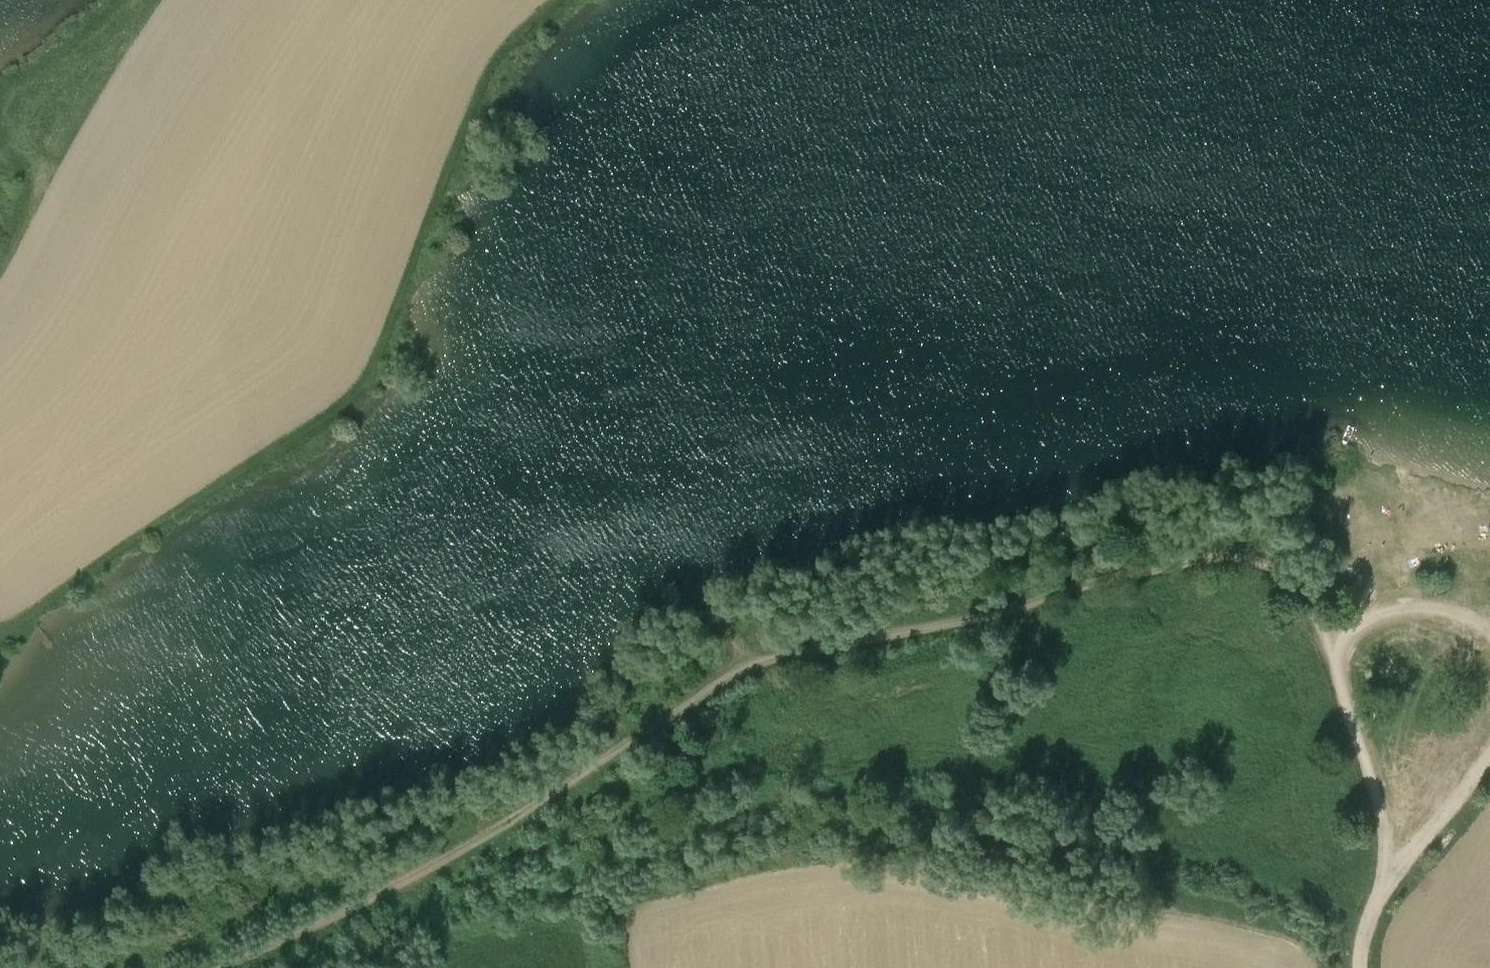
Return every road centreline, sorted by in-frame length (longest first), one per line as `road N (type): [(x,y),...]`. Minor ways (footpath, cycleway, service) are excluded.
road 1 (track): [(208,967),(397,891),(542,819),(710,691),(805,653),(962,630),(1078,588),(1244,551),(1300,580),(1314,610),(1337,625)]
road 2 (track): [(1384,886),(1383,824),(1336,668),(1337,625),(1398,607),(1448,611),(1489,626)]
road 3 (track): [(1489,748),(1384,886),(1362,967)]

